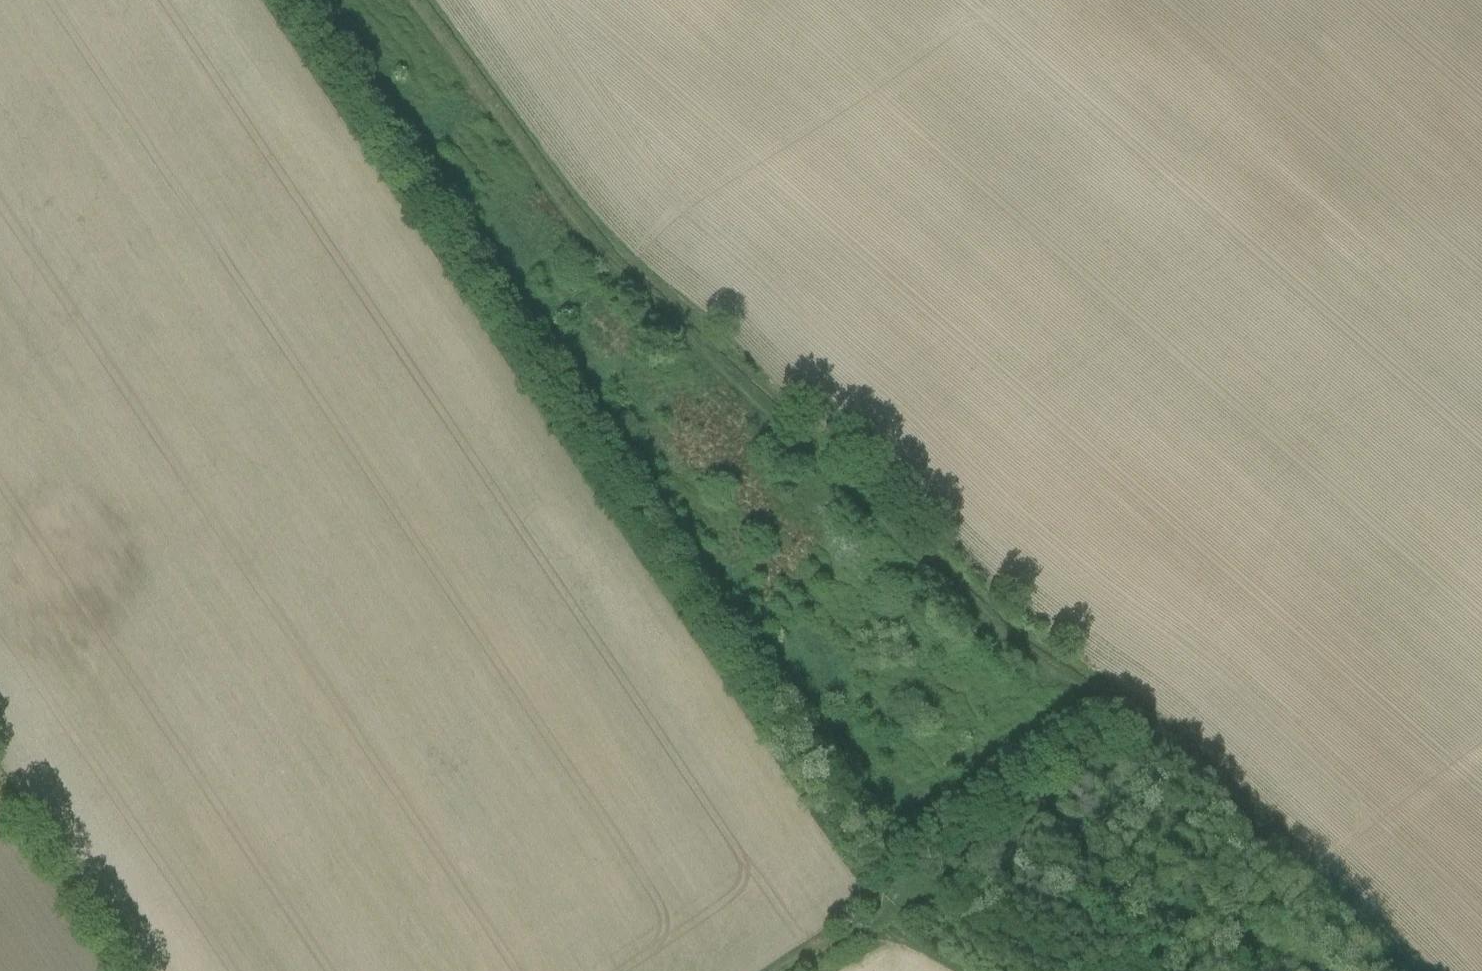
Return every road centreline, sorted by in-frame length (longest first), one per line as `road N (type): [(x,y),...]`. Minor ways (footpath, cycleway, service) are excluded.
road 1 (track): [(1059,677),(1015,650),(852,505),(622,281),(404,0)]
road 2 (track): [(1059,677),(1011,724),(891,798),(881,828),(893,897),(781,970)]

